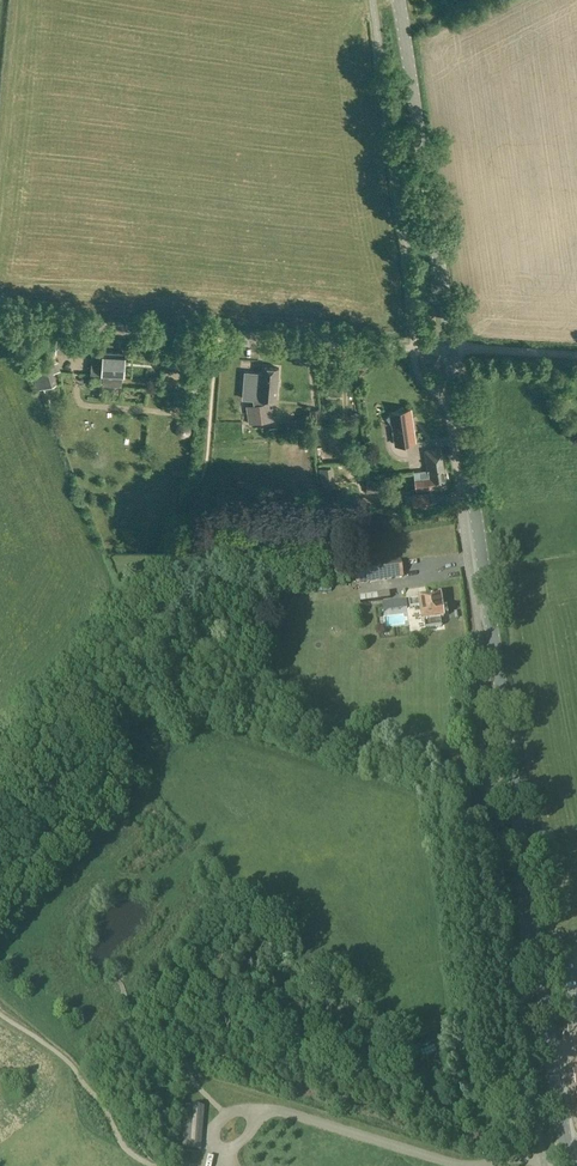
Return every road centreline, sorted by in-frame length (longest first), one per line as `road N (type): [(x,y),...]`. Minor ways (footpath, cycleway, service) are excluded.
road 1 (secondary): [(568,1165),(452,351)]
road 2 (unclassified): [(452,351),(0,322)]
road 3 (secondary): [(452,351),(396,0)]
road 4 (track): [(576,355),(452,351)]

